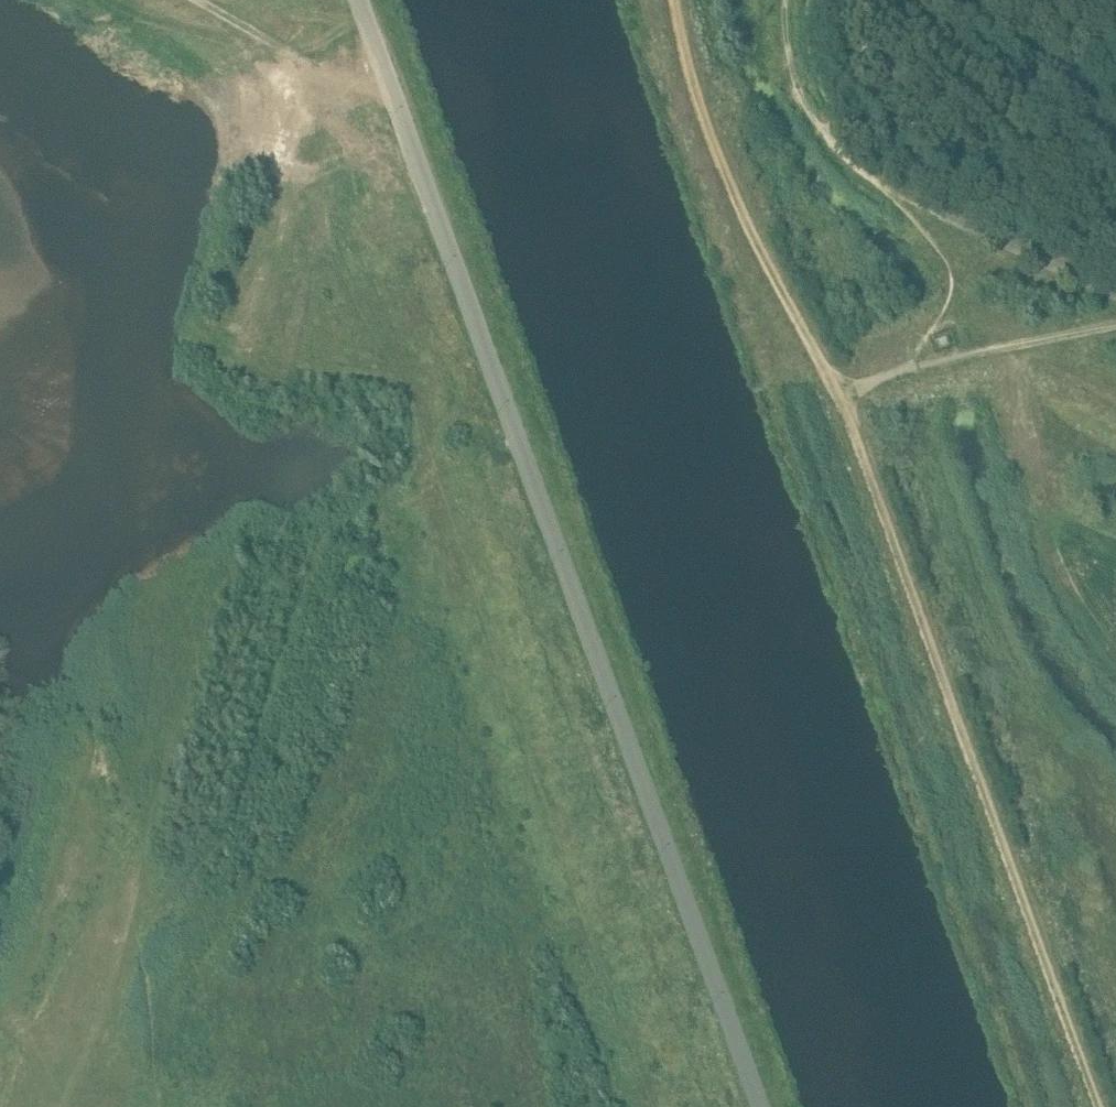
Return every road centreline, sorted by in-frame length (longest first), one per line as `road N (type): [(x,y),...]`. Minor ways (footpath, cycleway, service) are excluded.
road 1 (track): [(1108,1106),(838,393),(730,193),(669,0)]
road 2 (unclassified): [(357,0),(761,1106)]
road 3 (track): [(782,0),(793,89),(840,153),(953,216)]
road 4 (track): [(1115,315),(838,393)]
road 5 (unclassified): [(1115,293),(953,216)]

